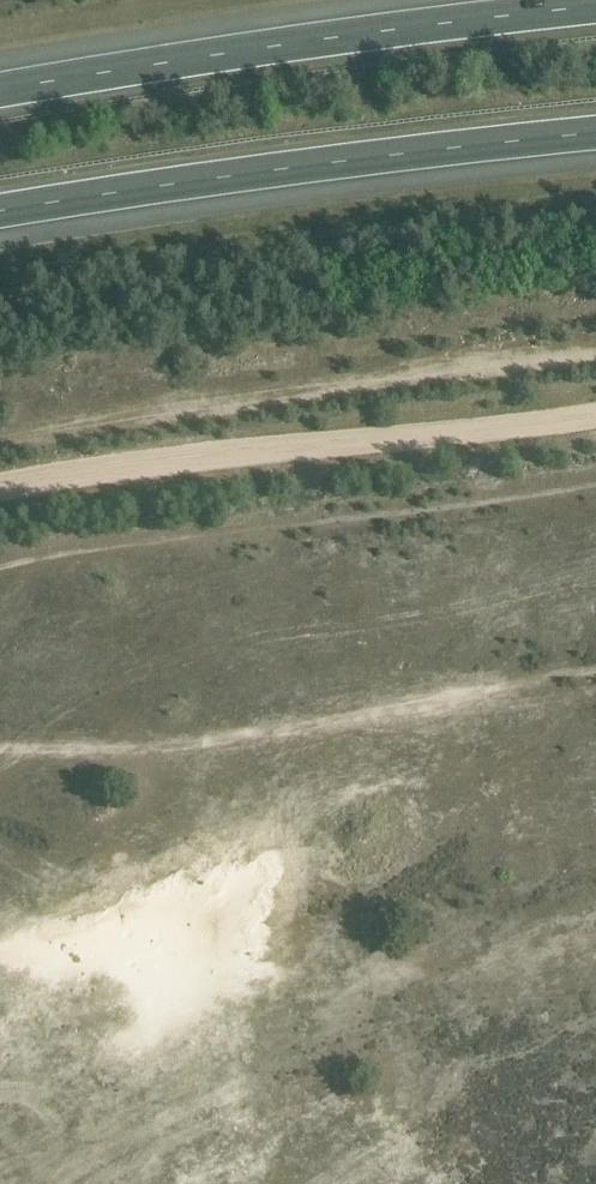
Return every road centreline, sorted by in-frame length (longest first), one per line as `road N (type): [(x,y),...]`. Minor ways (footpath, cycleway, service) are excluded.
road 1 (track): [(0,436),(595,344)]
road 2 (motorway): [(595,5),(0,87)]
road 3 (motorway): [(0,214),(595,135)]
road 4 (track): [(595,414),(0,487)]
road 5 (track): [(21,747),(234,749),(595,671)]

